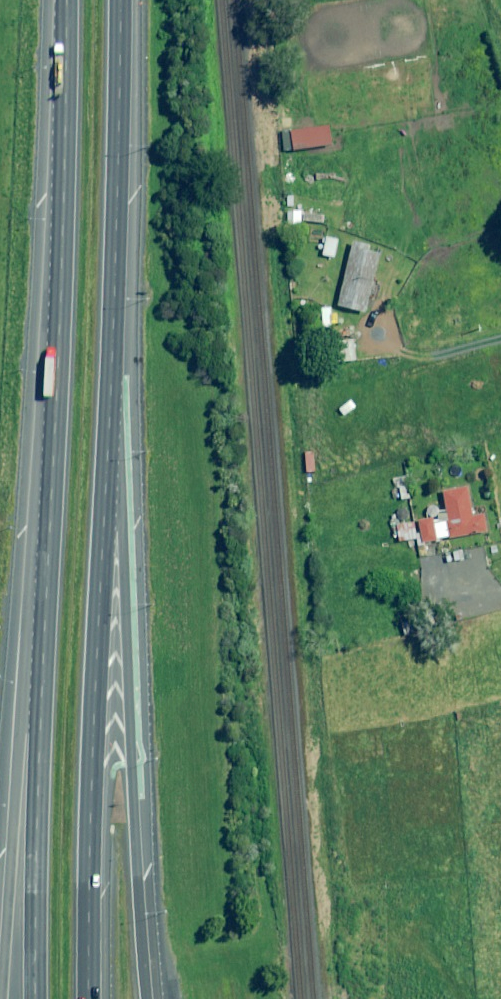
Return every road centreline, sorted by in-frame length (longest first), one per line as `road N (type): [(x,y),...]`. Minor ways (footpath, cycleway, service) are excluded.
road 1 (motorway): [(43,662),(62,251),(63,0)]
road 2 (motorway): [(110,386),(146,998)]
road 3 (motorway): [(110,386),(85,998)]
road 4 (motorway): [(116,0),(110,386)]
road 5 (motorway): [(0,998),(15,764),(43,662)]
road 6 (motorway): [(31,998),(43,662)]

